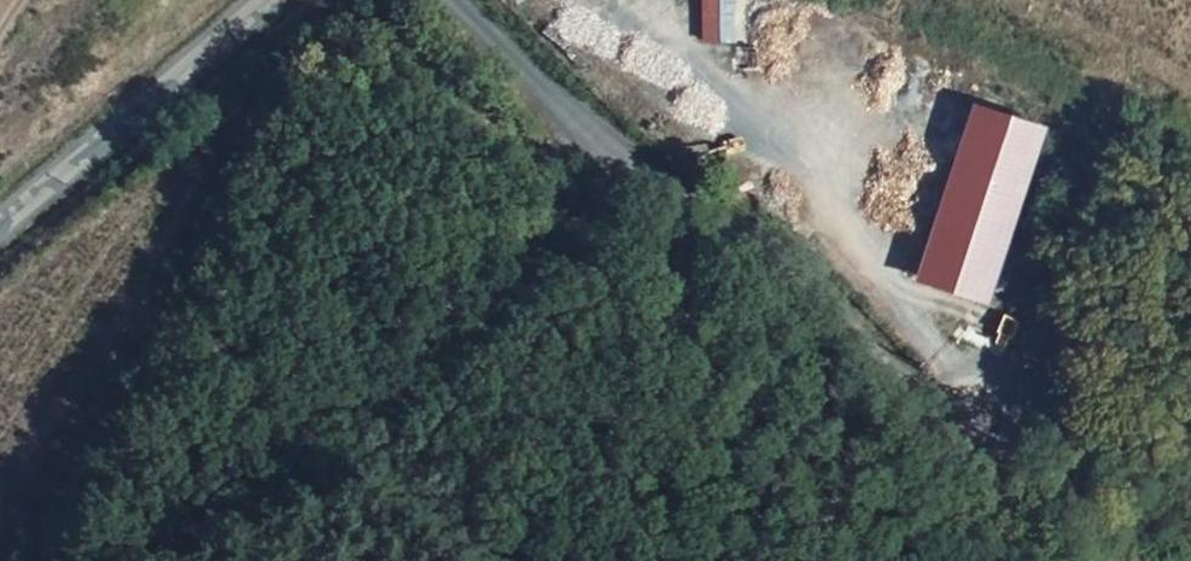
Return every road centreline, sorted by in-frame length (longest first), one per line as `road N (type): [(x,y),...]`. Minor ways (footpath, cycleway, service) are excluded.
road 1 (unclassified): [(964,439),(774,244),(600,135),(449,0)]
road 2 (unclassified): [(0,222),(262,0)]

